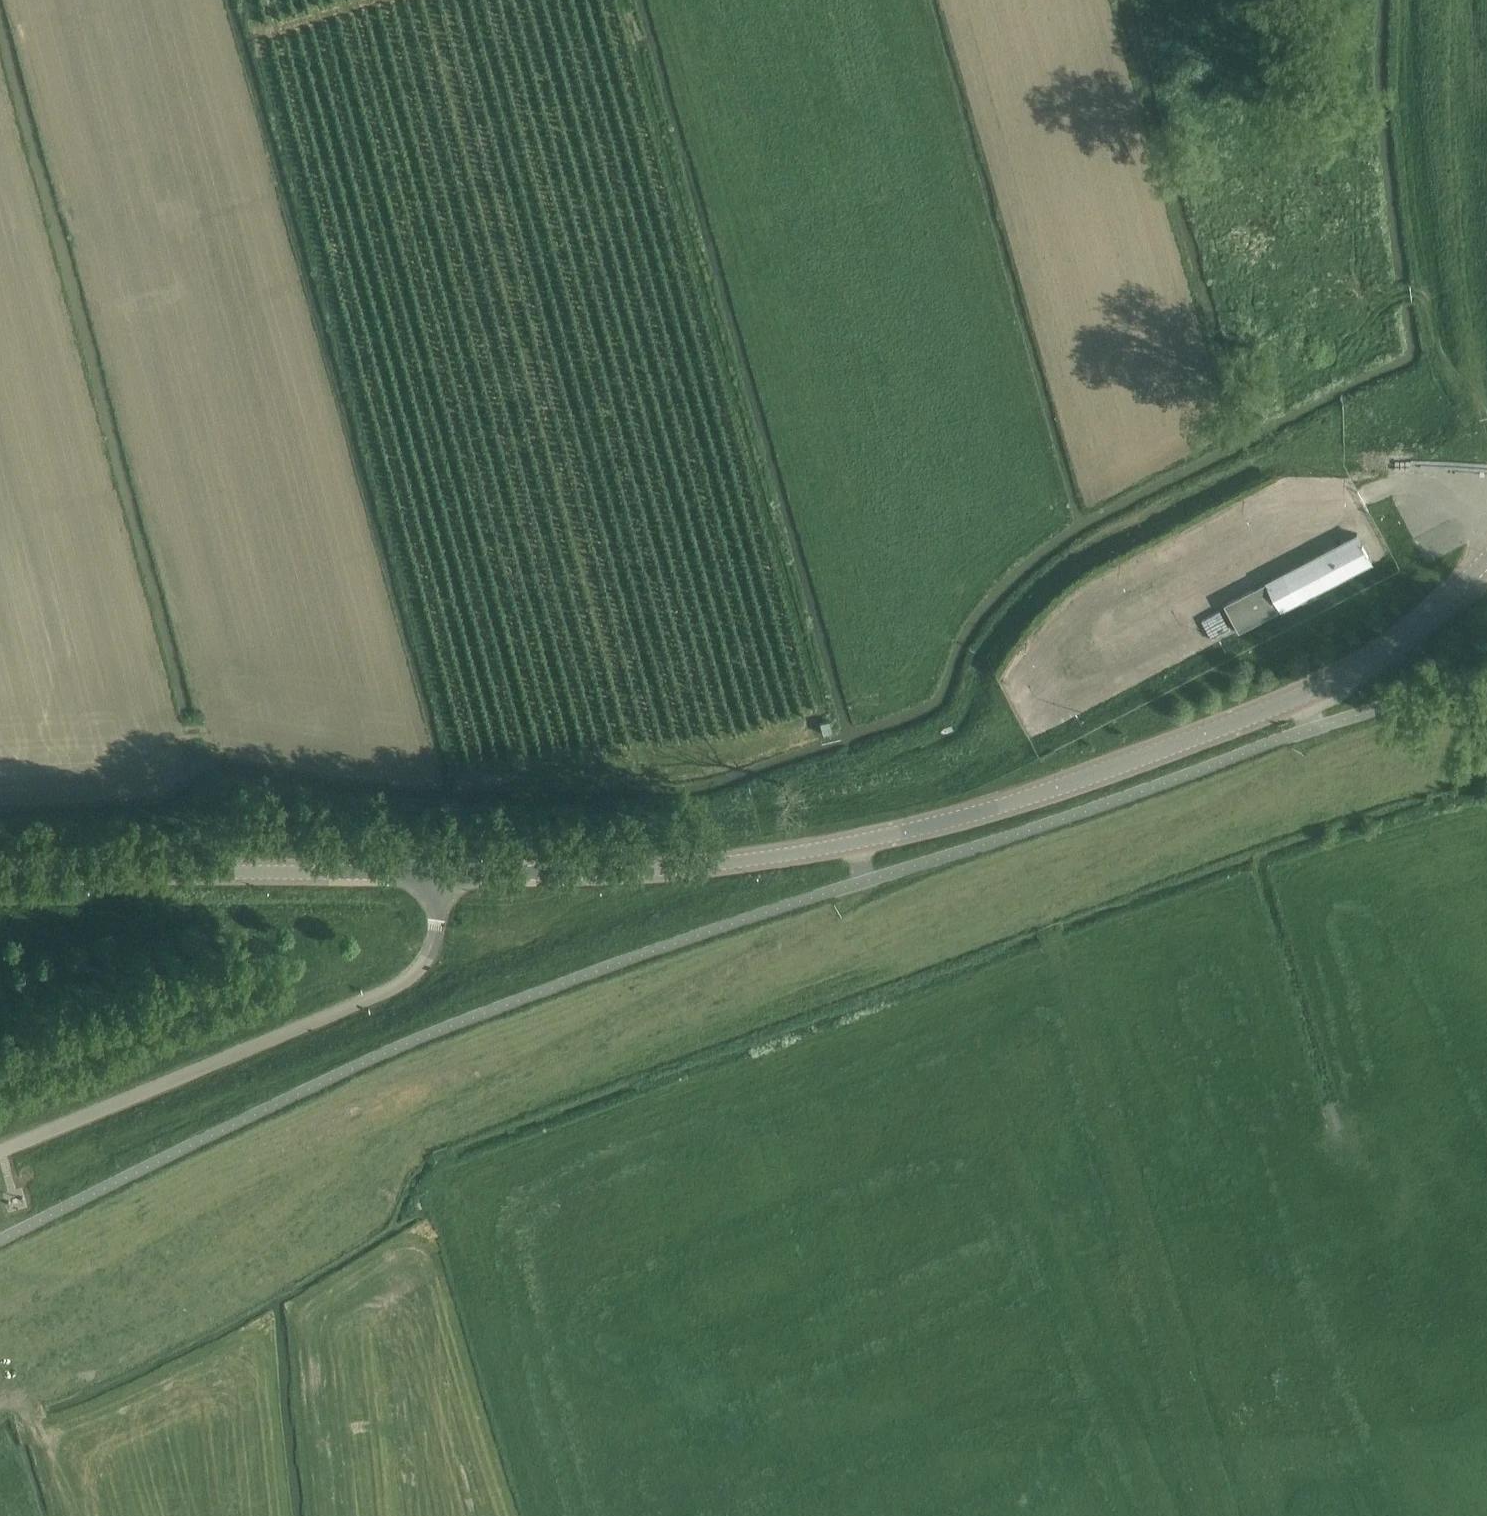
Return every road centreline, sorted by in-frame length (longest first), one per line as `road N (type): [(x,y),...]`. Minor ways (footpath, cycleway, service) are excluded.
road 1 (secondary): [(439,873),(636,872),(778,857),(1027,797),(1342,681),(1410,634),(1486,560)]
road 2 (unclassified): [(0,1153),(401,984),(432,950),(439,873)]
road 3 (secondary): [(0,872),(439,873)]

